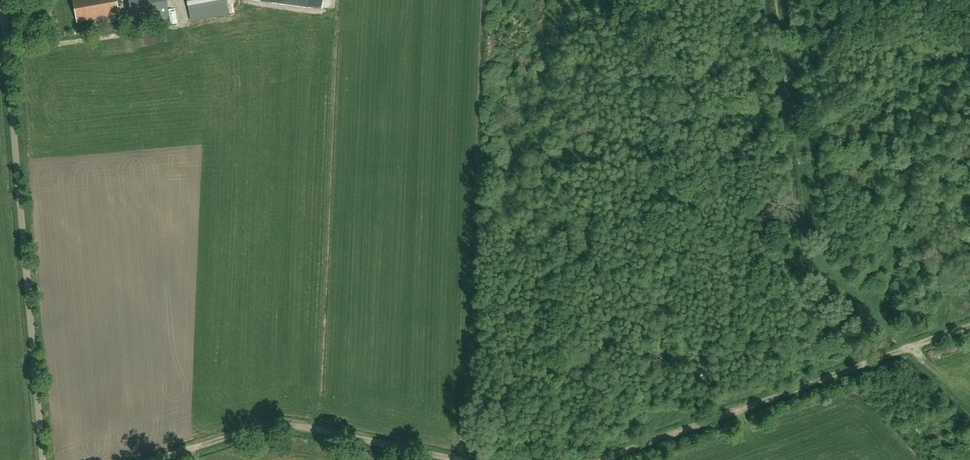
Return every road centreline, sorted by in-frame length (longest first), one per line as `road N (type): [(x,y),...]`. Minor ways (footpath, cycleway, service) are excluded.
road 1 (unclassified): [(45,459),(2,0)]
road 2 (track): [(907,347),(816,246),(779,0)]
road 3 (track): [(907,347),(594,459)]
road 4 (track): [(456,459),(296,423),(164,459)]

